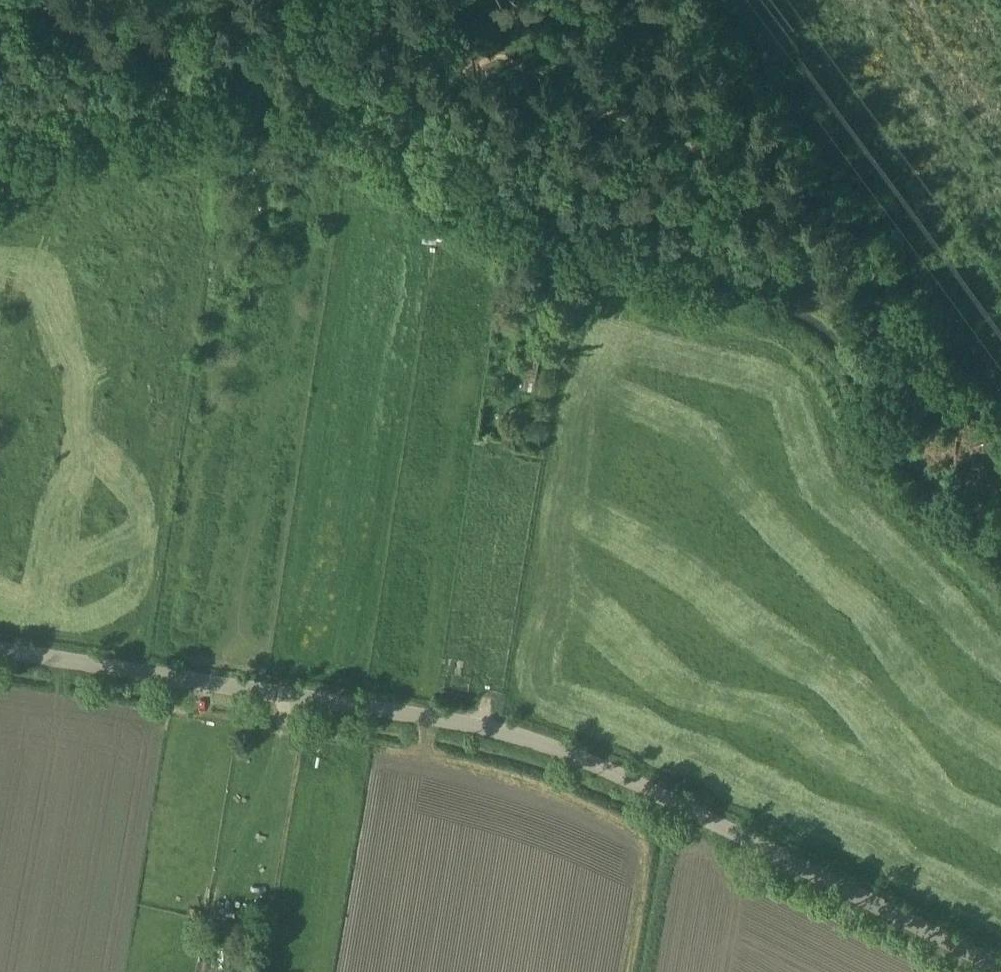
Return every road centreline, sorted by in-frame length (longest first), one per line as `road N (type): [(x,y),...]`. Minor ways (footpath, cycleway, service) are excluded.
road 1 (unclassified): [(0,652),(446,723),(546,749),(1000,969)]

